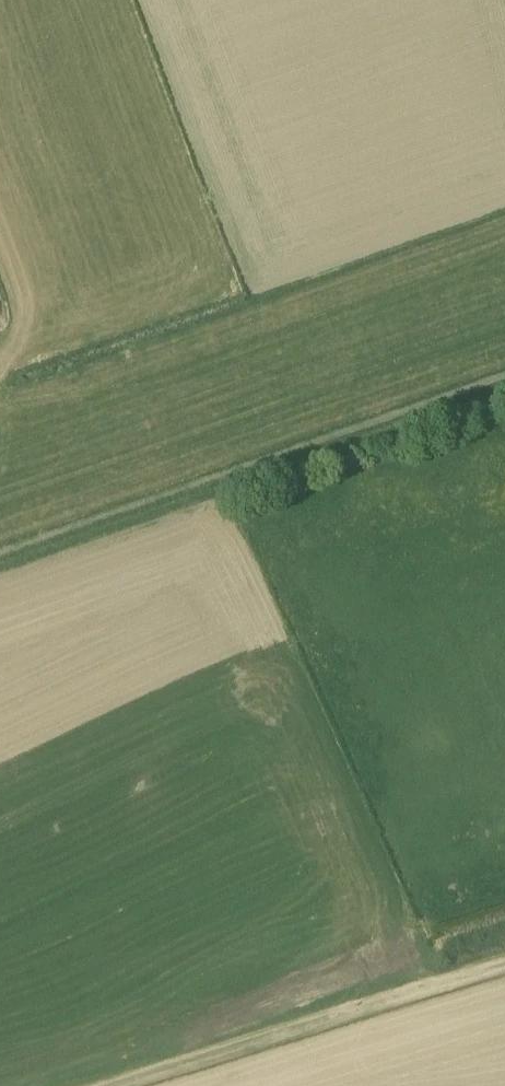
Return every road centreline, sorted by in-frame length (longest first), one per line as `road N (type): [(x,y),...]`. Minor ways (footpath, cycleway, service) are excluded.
road 1 (track): [(121,1085),(504,966)]

